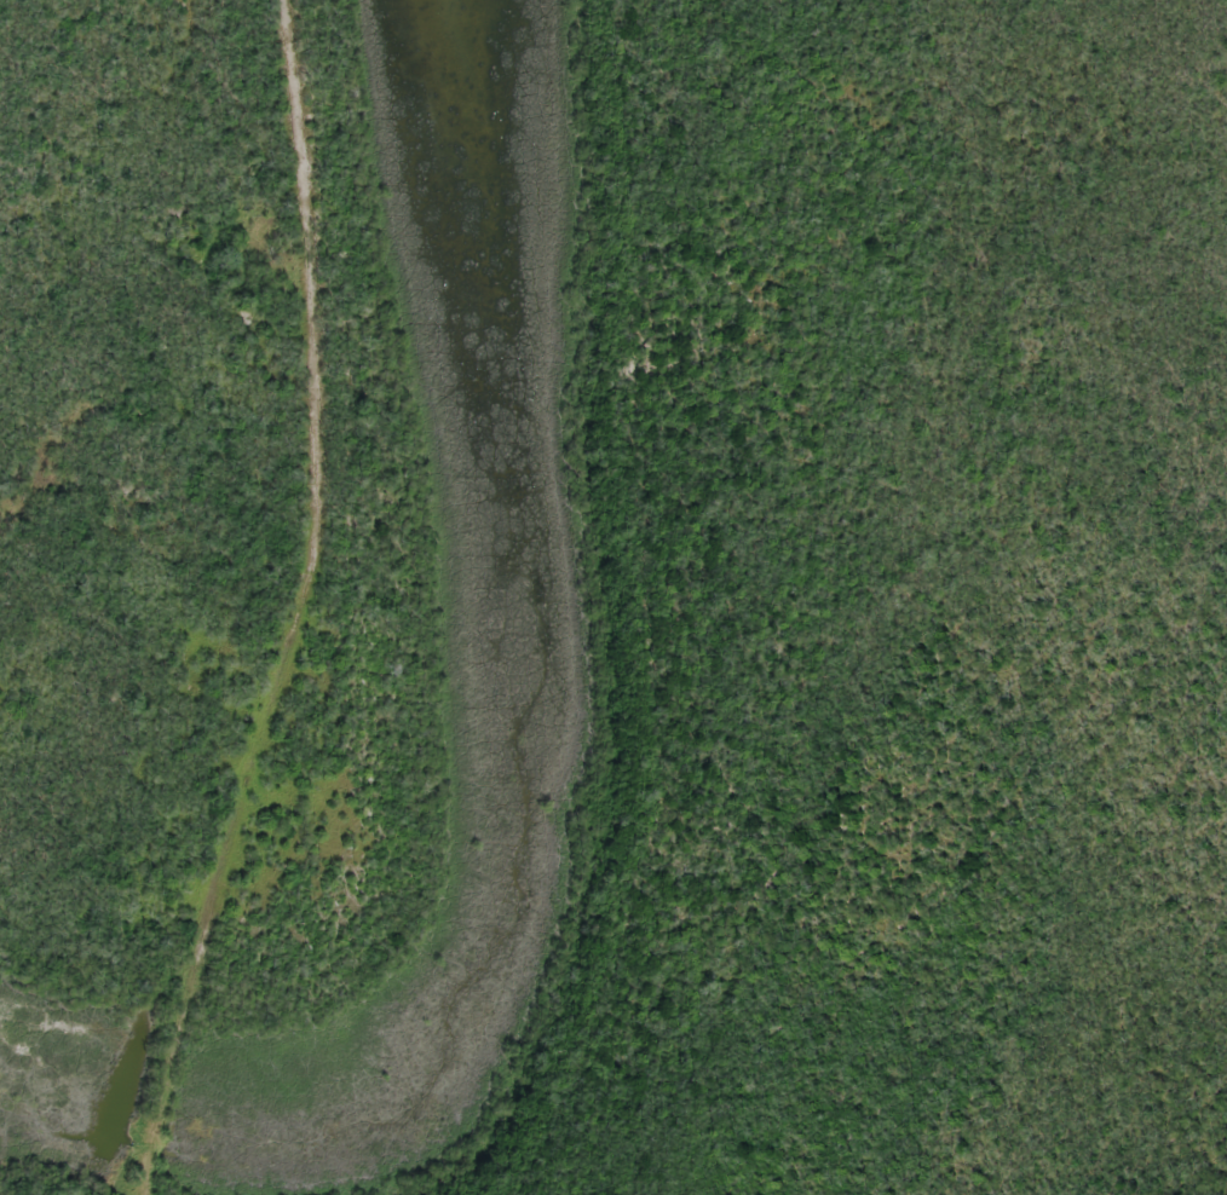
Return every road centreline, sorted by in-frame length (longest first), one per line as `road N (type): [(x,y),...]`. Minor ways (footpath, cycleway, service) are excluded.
road 1 (residential): [(0,917),(150,555),(231,174),(213,0)]

